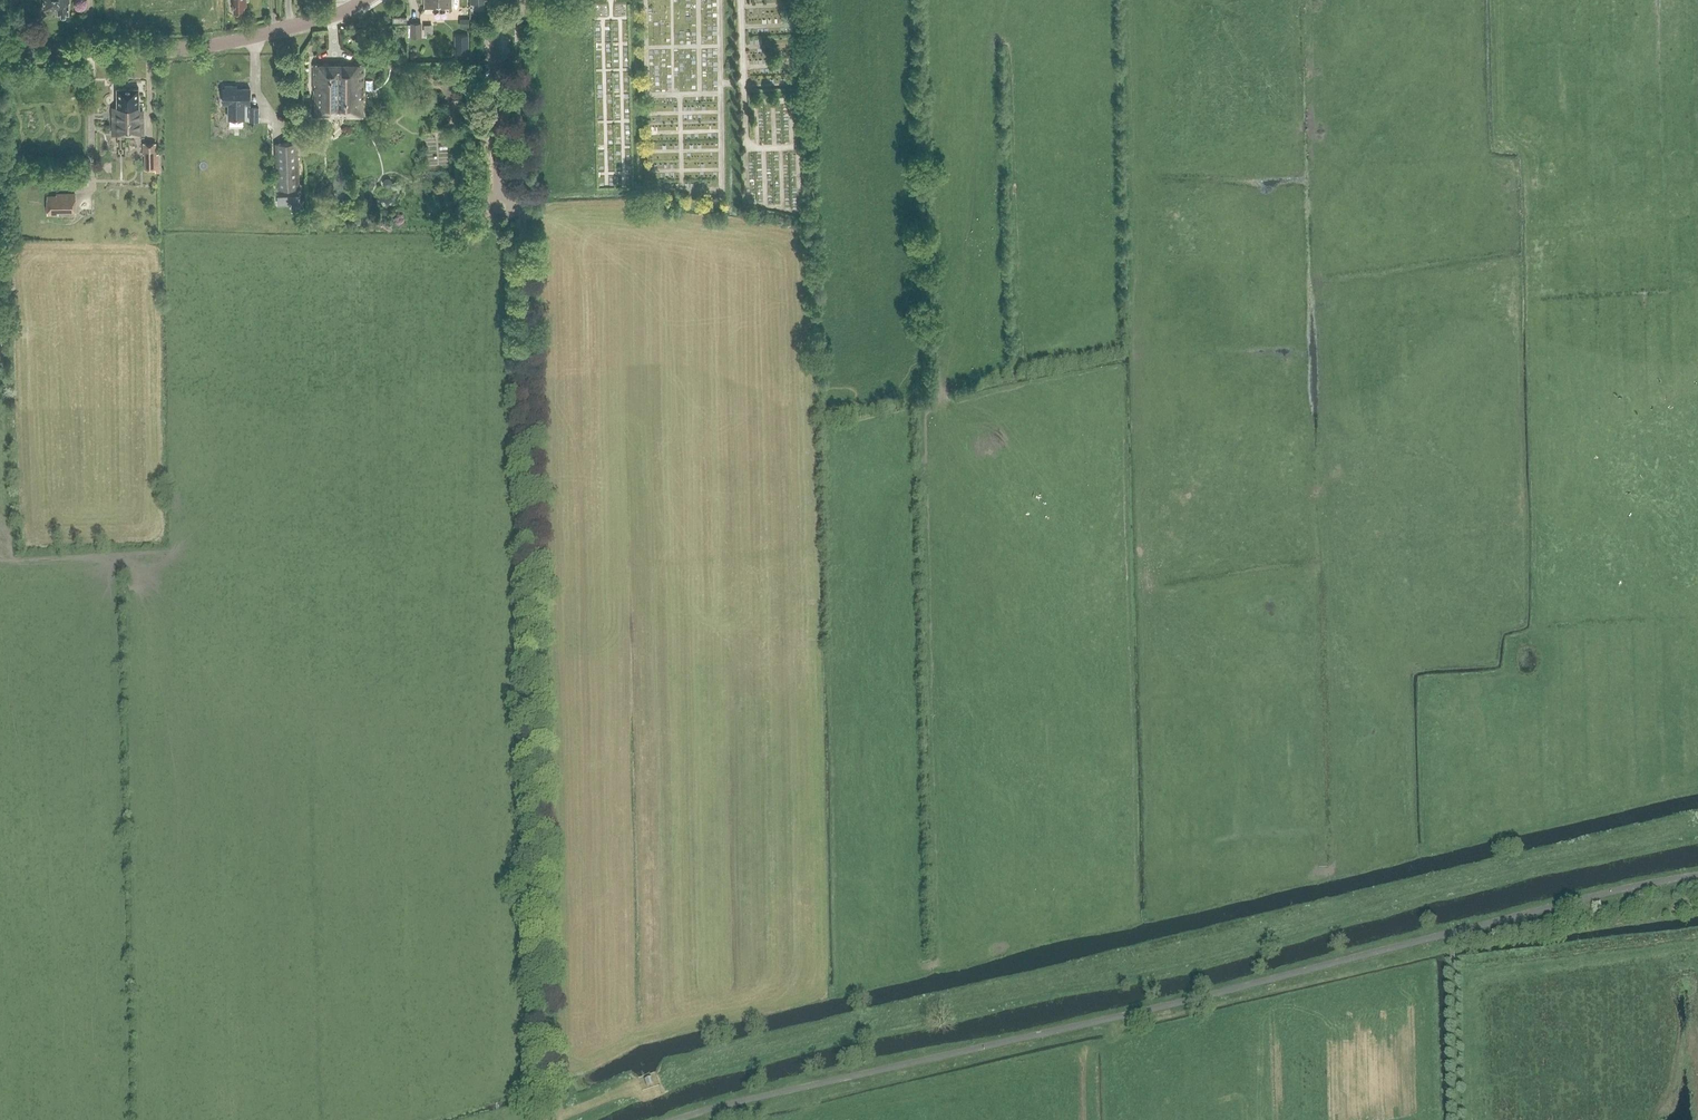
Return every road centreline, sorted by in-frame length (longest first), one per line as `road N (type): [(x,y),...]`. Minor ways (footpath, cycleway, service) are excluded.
road 1 (tertiary): [(0,55),(209,46),(316,22),(363,0)]
road 2 (unclassified): [(525,229),(519,0)]

